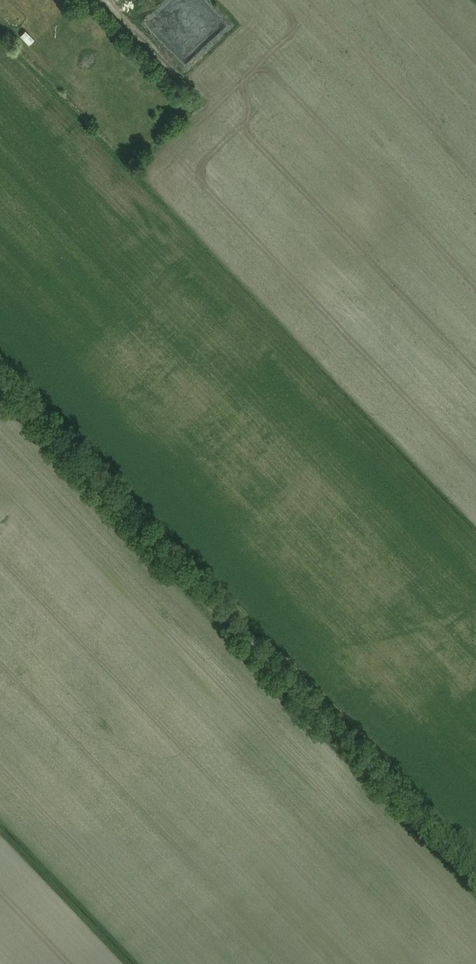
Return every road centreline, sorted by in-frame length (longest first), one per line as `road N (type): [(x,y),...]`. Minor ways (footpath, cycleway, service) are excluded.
road 1 (unclassified): [(475,876),(0,377)]

